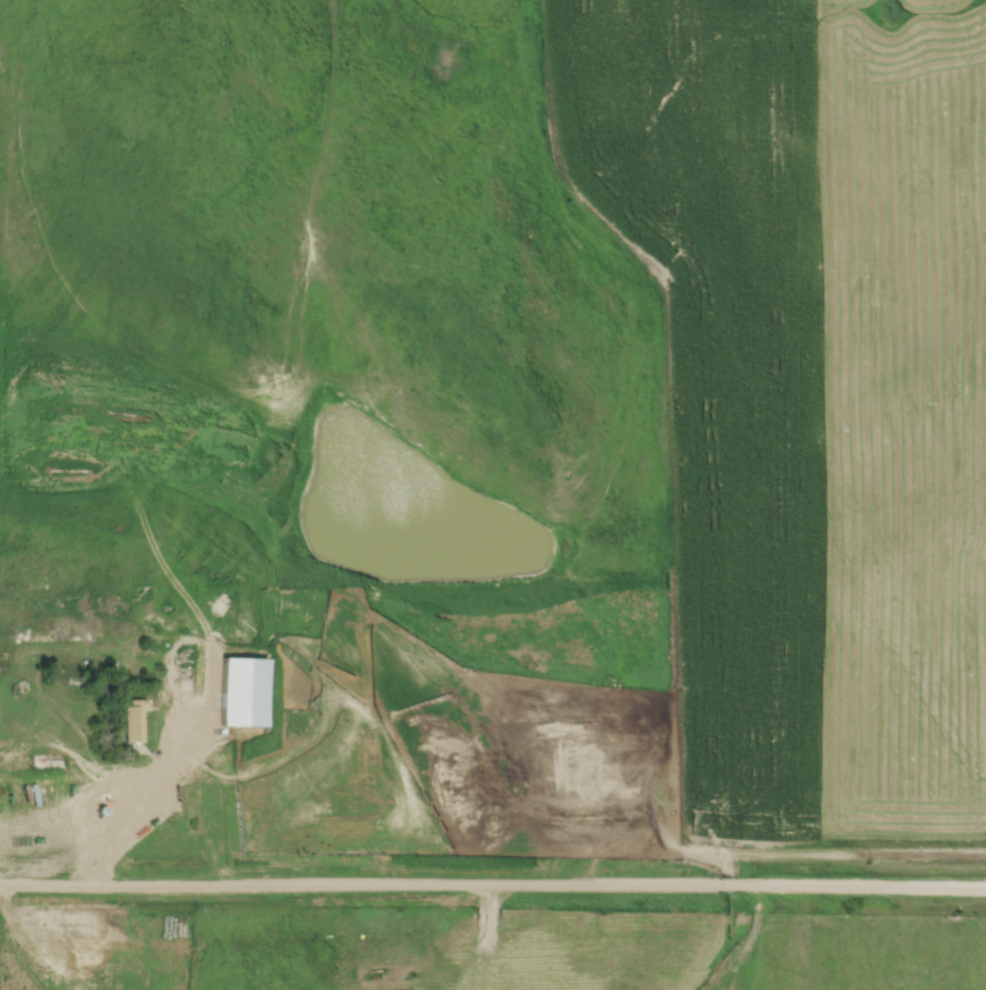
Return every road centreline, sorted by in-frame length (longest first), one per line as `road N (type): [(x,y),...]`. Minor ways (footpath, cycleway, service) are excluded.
road 1 (residential): [(985,885),(0,885)]

